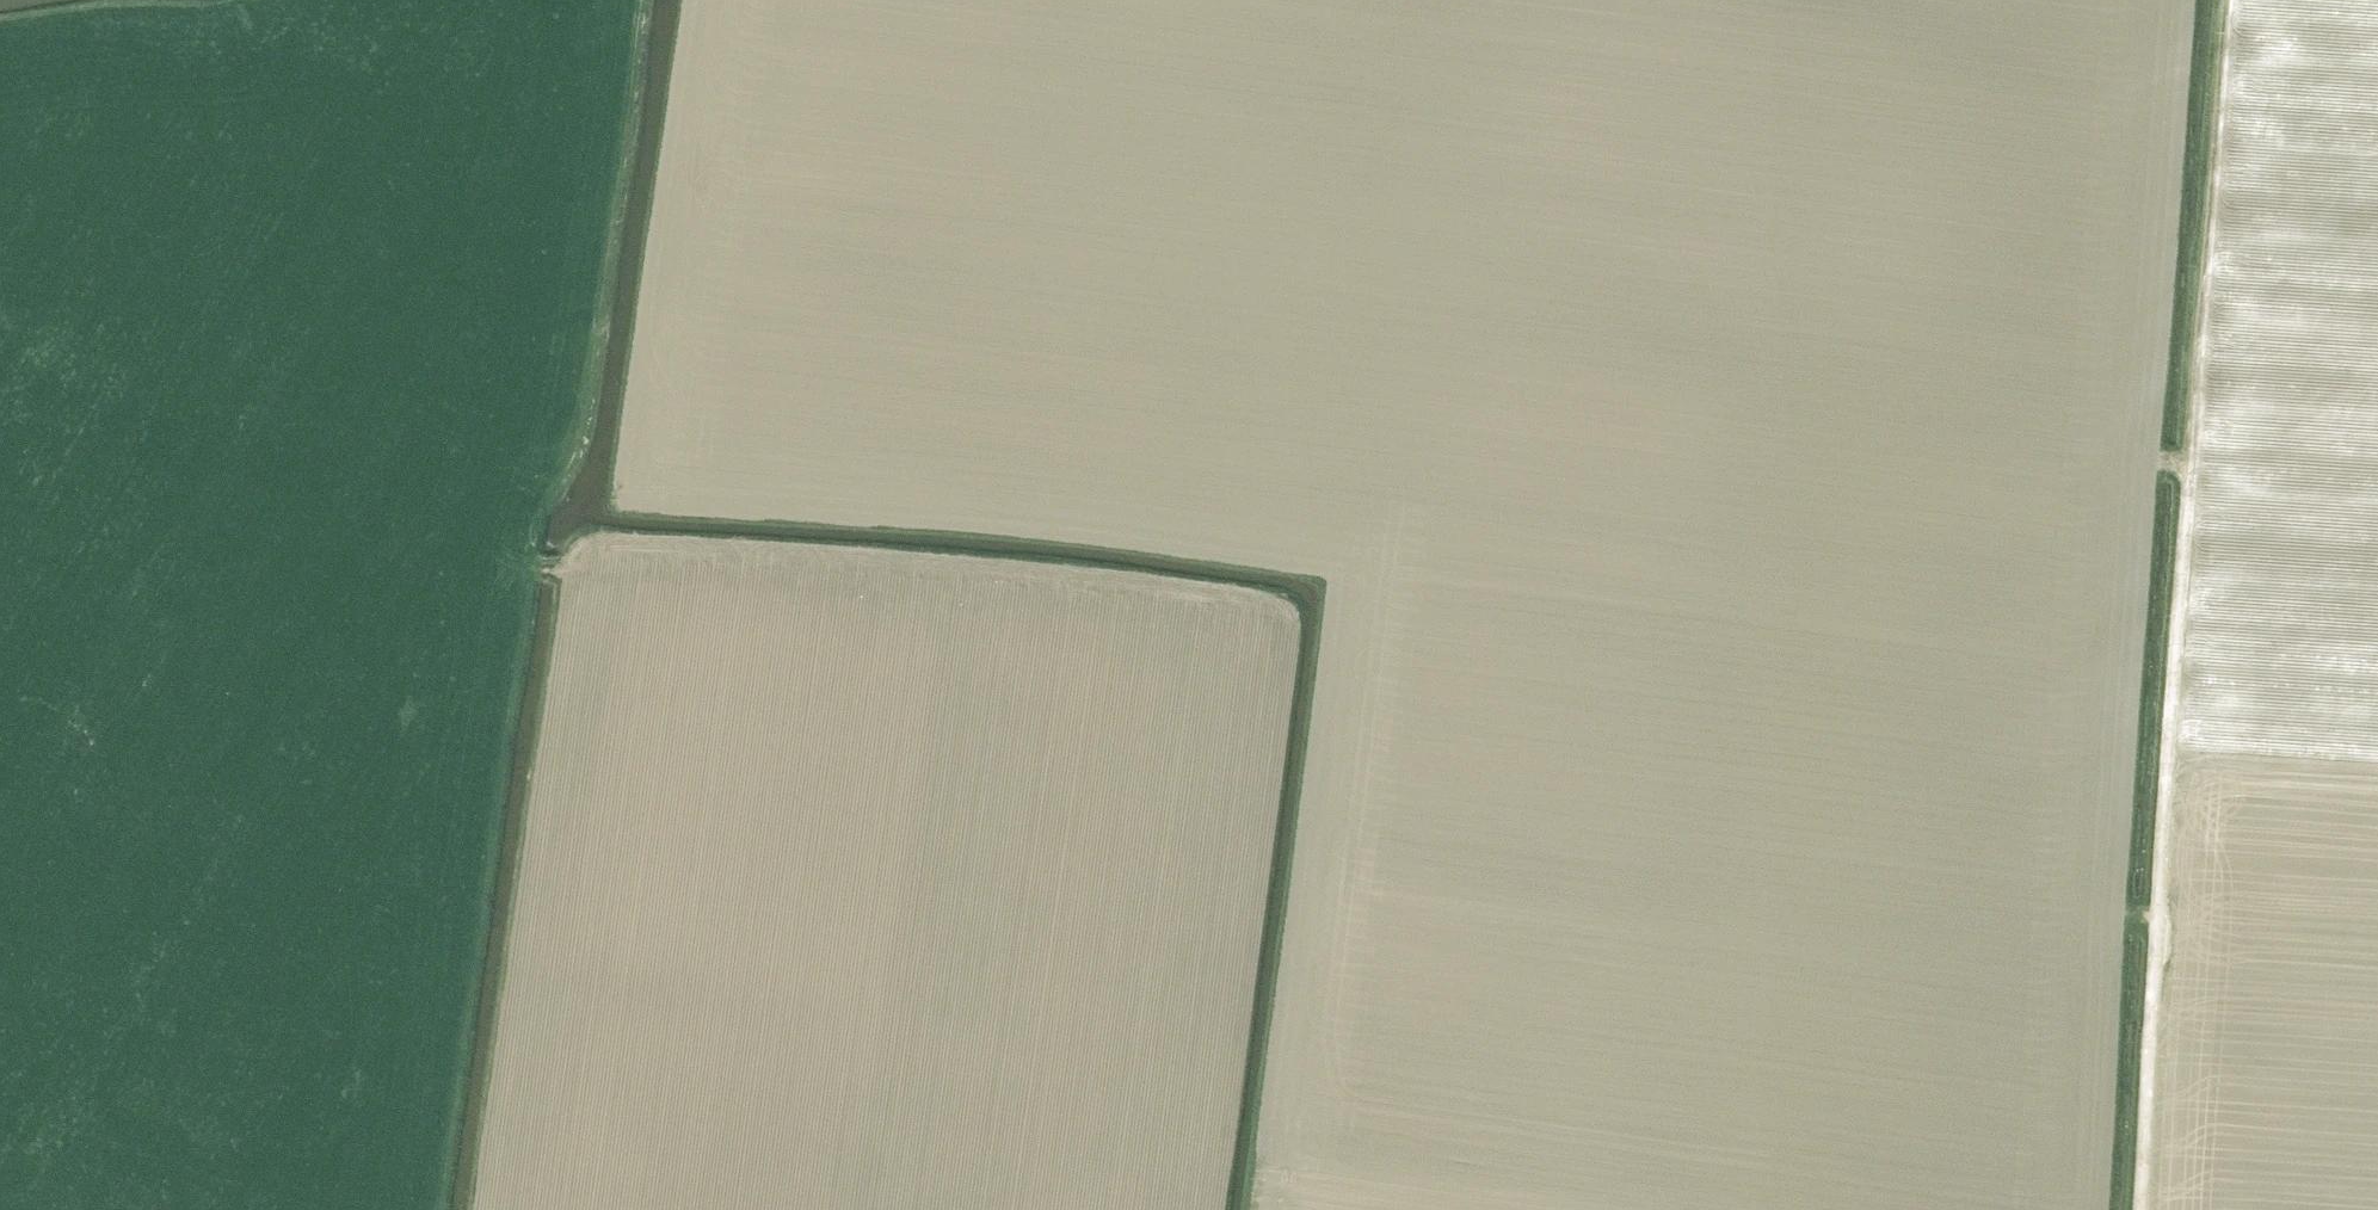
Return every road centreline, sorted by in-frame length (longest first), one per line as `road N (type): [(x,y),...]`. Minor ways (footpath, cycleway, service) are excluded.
road 1 (unclassified): [(2141,1209),(2191,488)]
road 2 (track): [(2191,488),(2142,456),(2135,405),(2156,266)]

